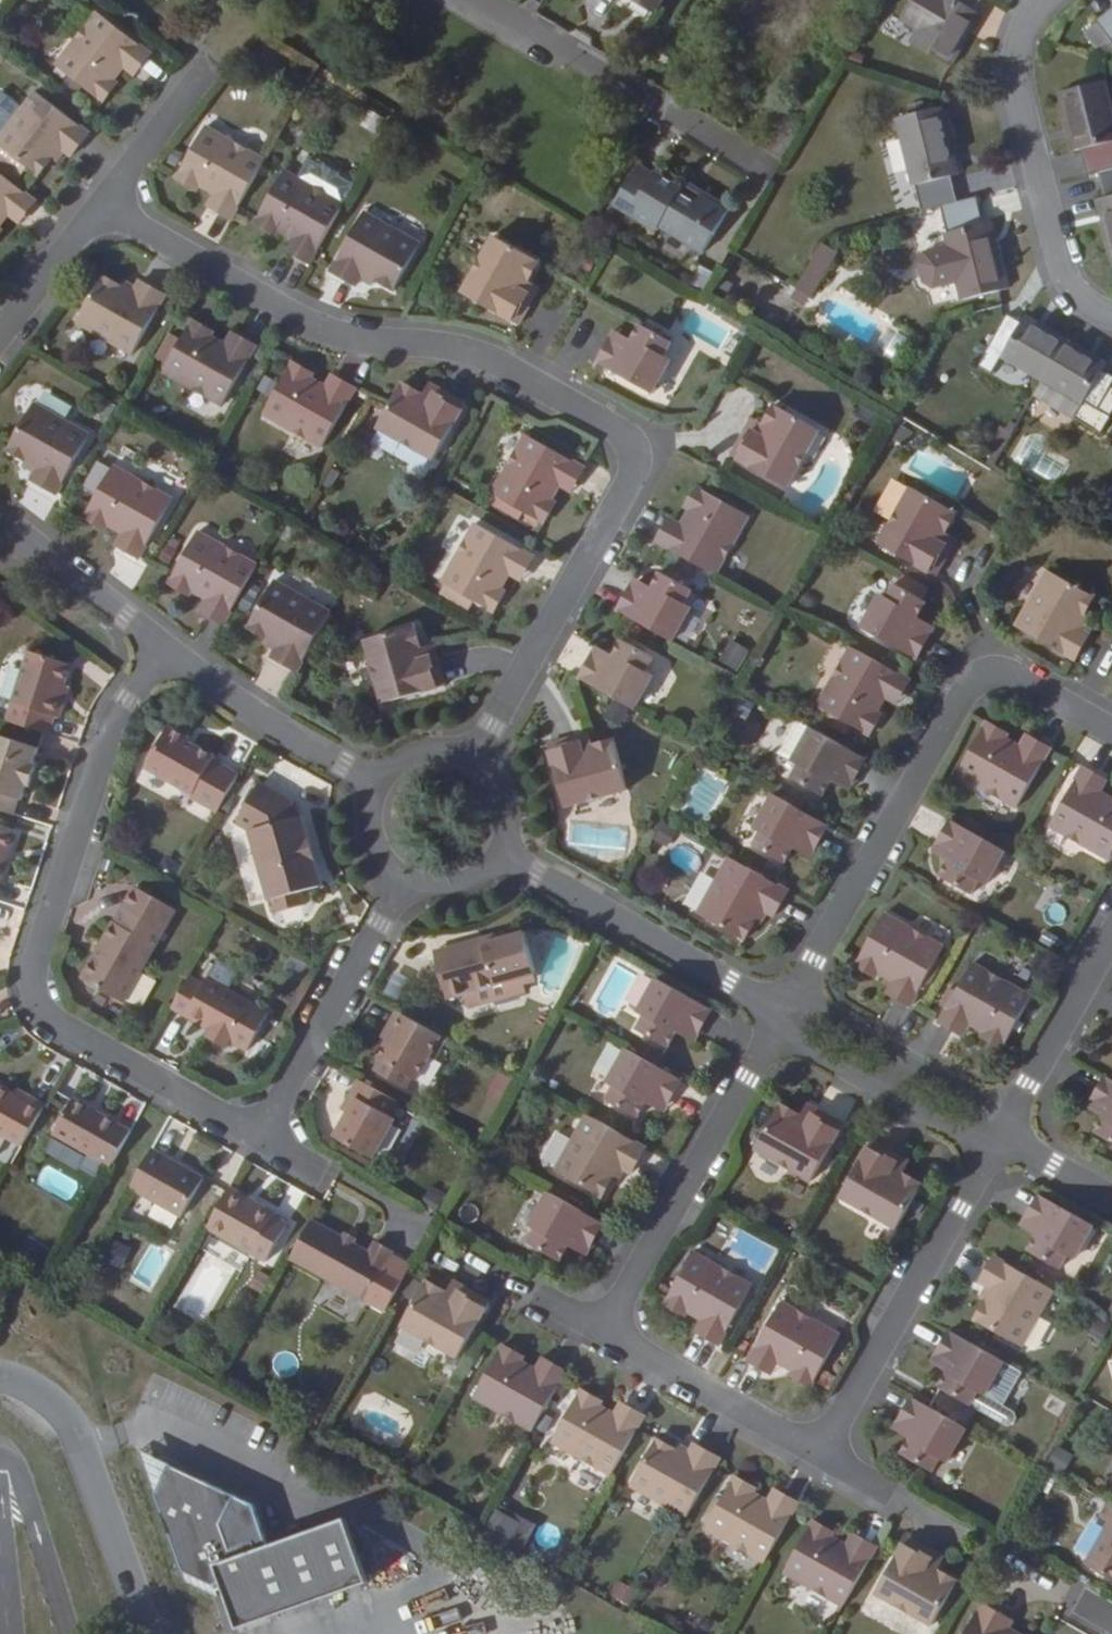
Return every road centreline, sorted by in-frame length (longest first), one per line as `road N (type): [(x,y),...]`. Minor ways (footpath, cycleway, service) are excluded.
road 1 (residential): [(483,748),(632,486),(640,456),(620,426),(502,357),(440,341),(359,334),(292,307),(102,199)]
road 2 (residential): [(261,1136),(40,1010),(35,950),(111,723),(162,659)]
road 3 (residential): [(1111,731),(1022,680),(991,672),(963,692),(799,984)]
road 4 (residential): [(1040,0),(1010,67),(1065,286),(1111,317)]
road 5 (residential): [(990,1157),(828,1455)]
road 6 (residential): [(772,1035),(605,1330)]
road 7 (residential): [(501,847),(785,1010)]
road 8 (residential): [(0,1379),(48,1398),(87,1452),(151,1633)]
road 9 (residential): [(400,872),(261,1136)]
road 10 (residential): [(828,1455),(605,1330)]
road 11 (residential): [(1019,1106),(799,984)]
road 12 (residential): [(772,1035),(990,1157)]
road 13 (residential): [(162,659),(370,775)]
road 14 (residential): [(162,659),(132,617),(0,518)]
road 15 (residential): [(1019,1106),(1111,935)]
road 16 (residential): [(102,199),(212,56)]
road 17 (residential): [(0,330),(102,199)]
road 18 (residential): [(483,748),(442,733),(420,735),(382,757),(370,775)]
road 19 (residential): [(1004,1133),(1111,1194)]

